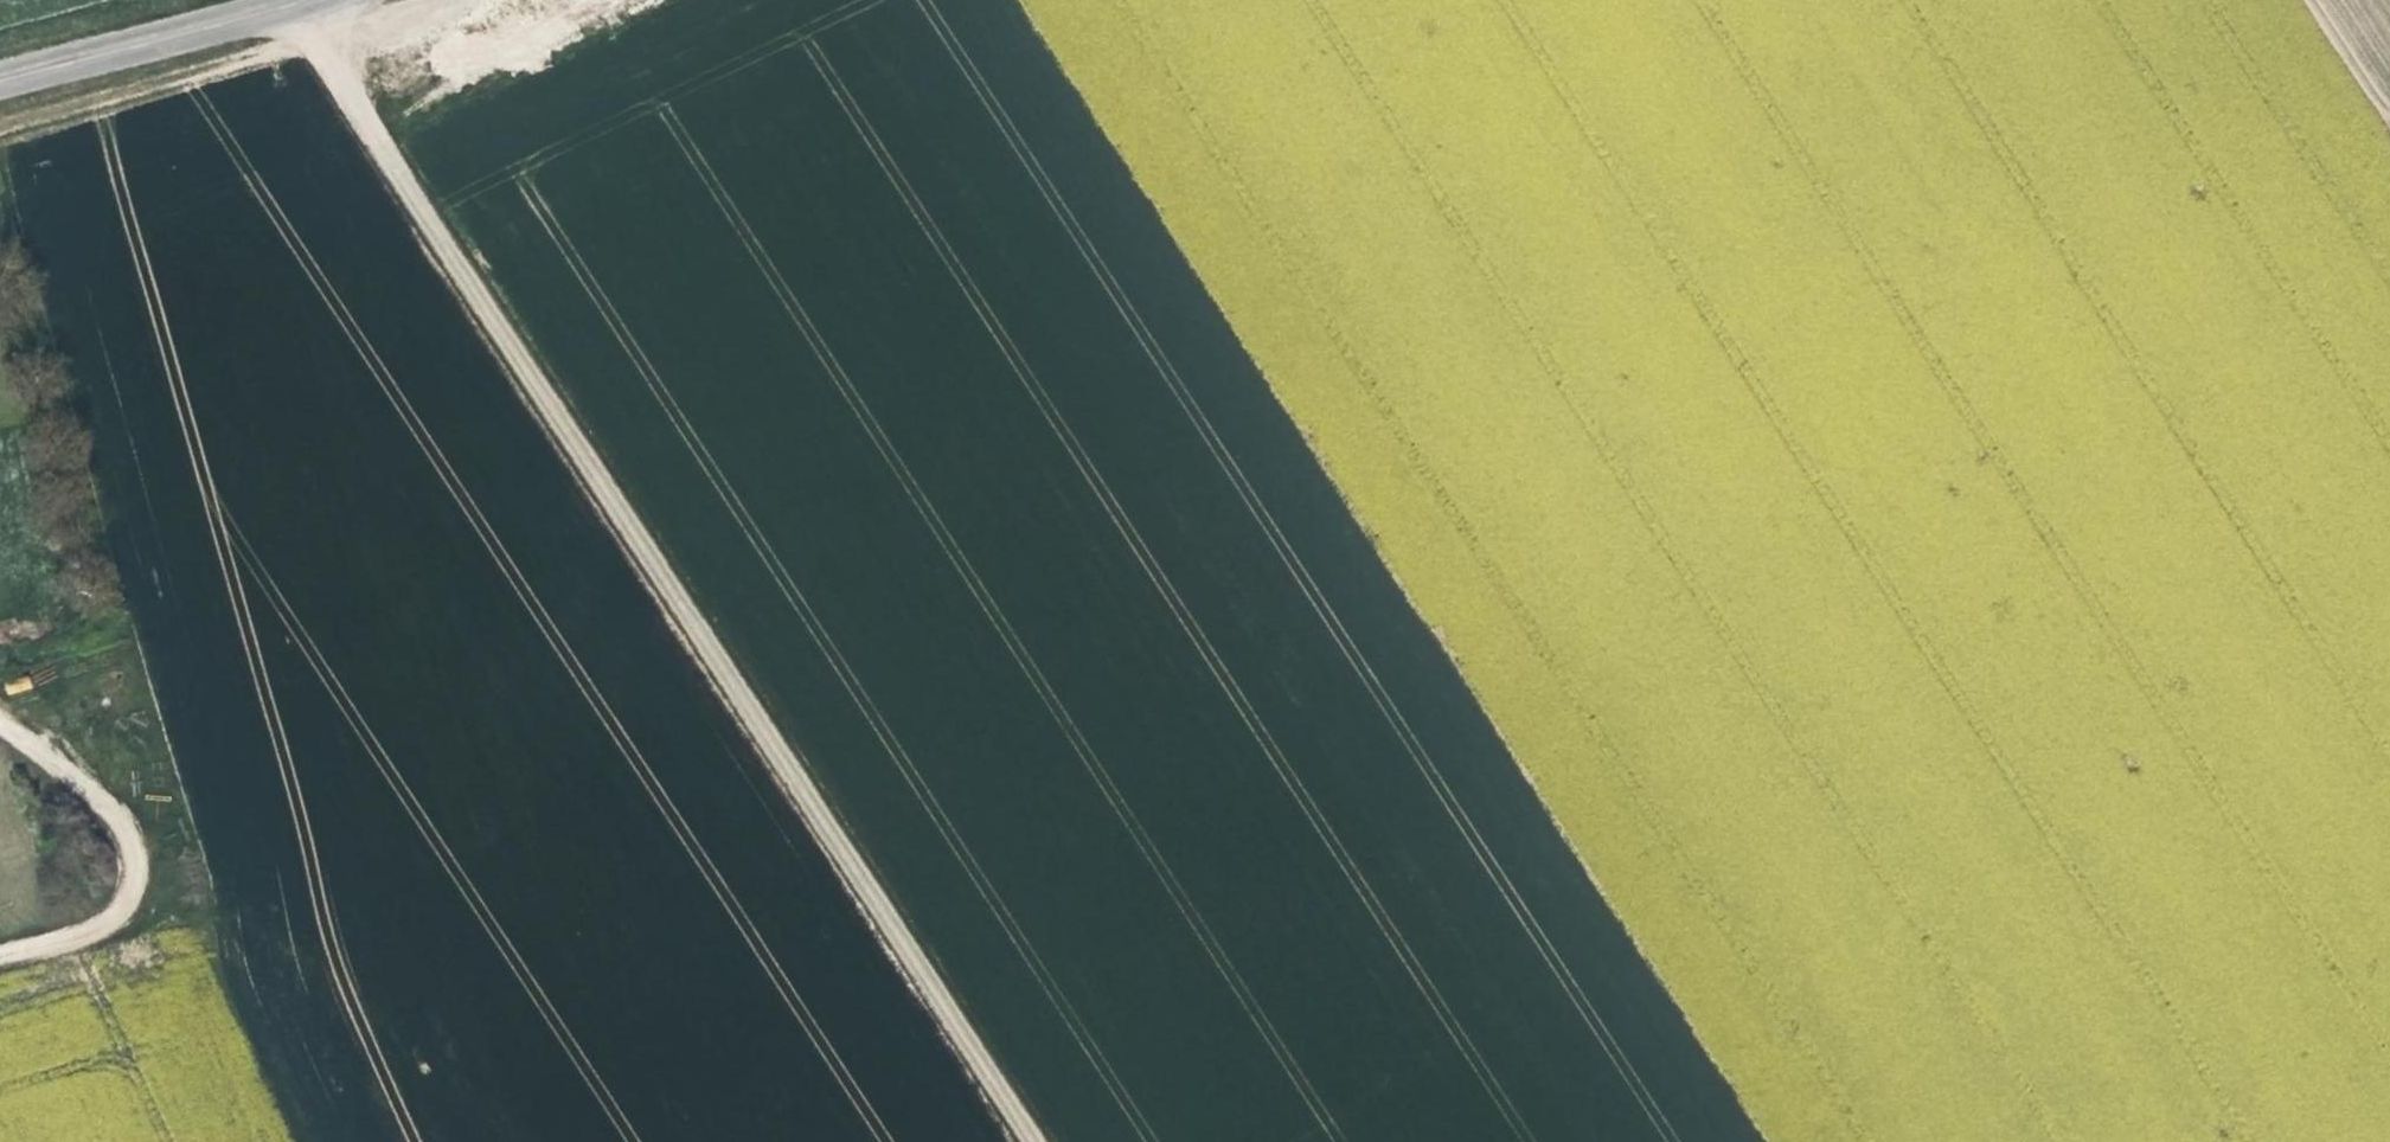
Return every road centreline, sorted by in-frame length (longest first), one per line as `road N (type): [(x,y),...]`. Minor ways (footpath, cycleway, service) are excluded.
road 1 (track): [(1050,1141),(375,112),(322,0)]
road 2 (track): [(0,707),(101,779),(138,829),(139,870),(108,904),(0,943)]
road 3 (tertiary): [(0,82),(305,0)]

